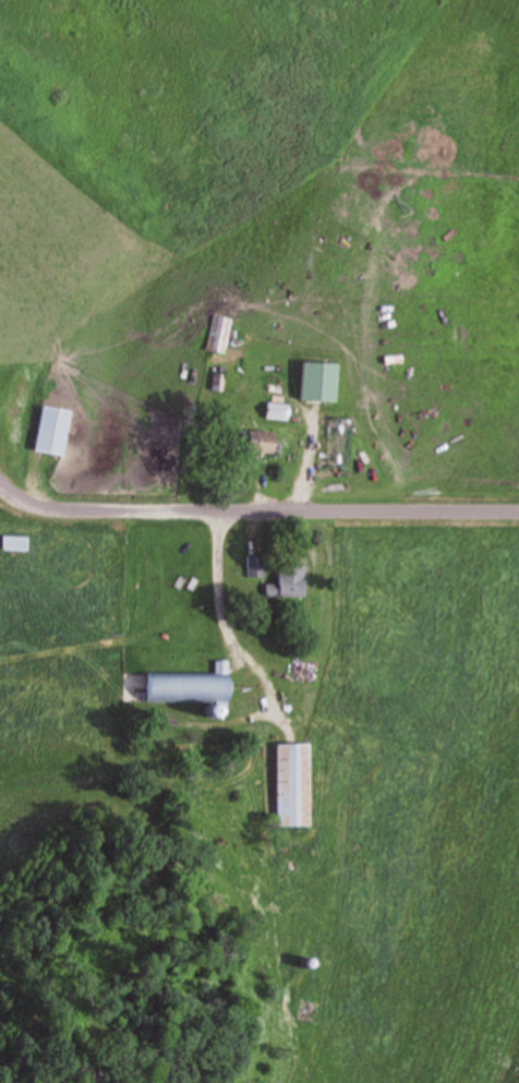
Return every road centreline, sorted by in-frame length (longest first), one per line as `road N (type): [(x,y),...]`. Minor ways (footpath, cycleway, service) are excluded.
road 1 (residential): [(518,506),(96,506),(47,503),(0,473)]

